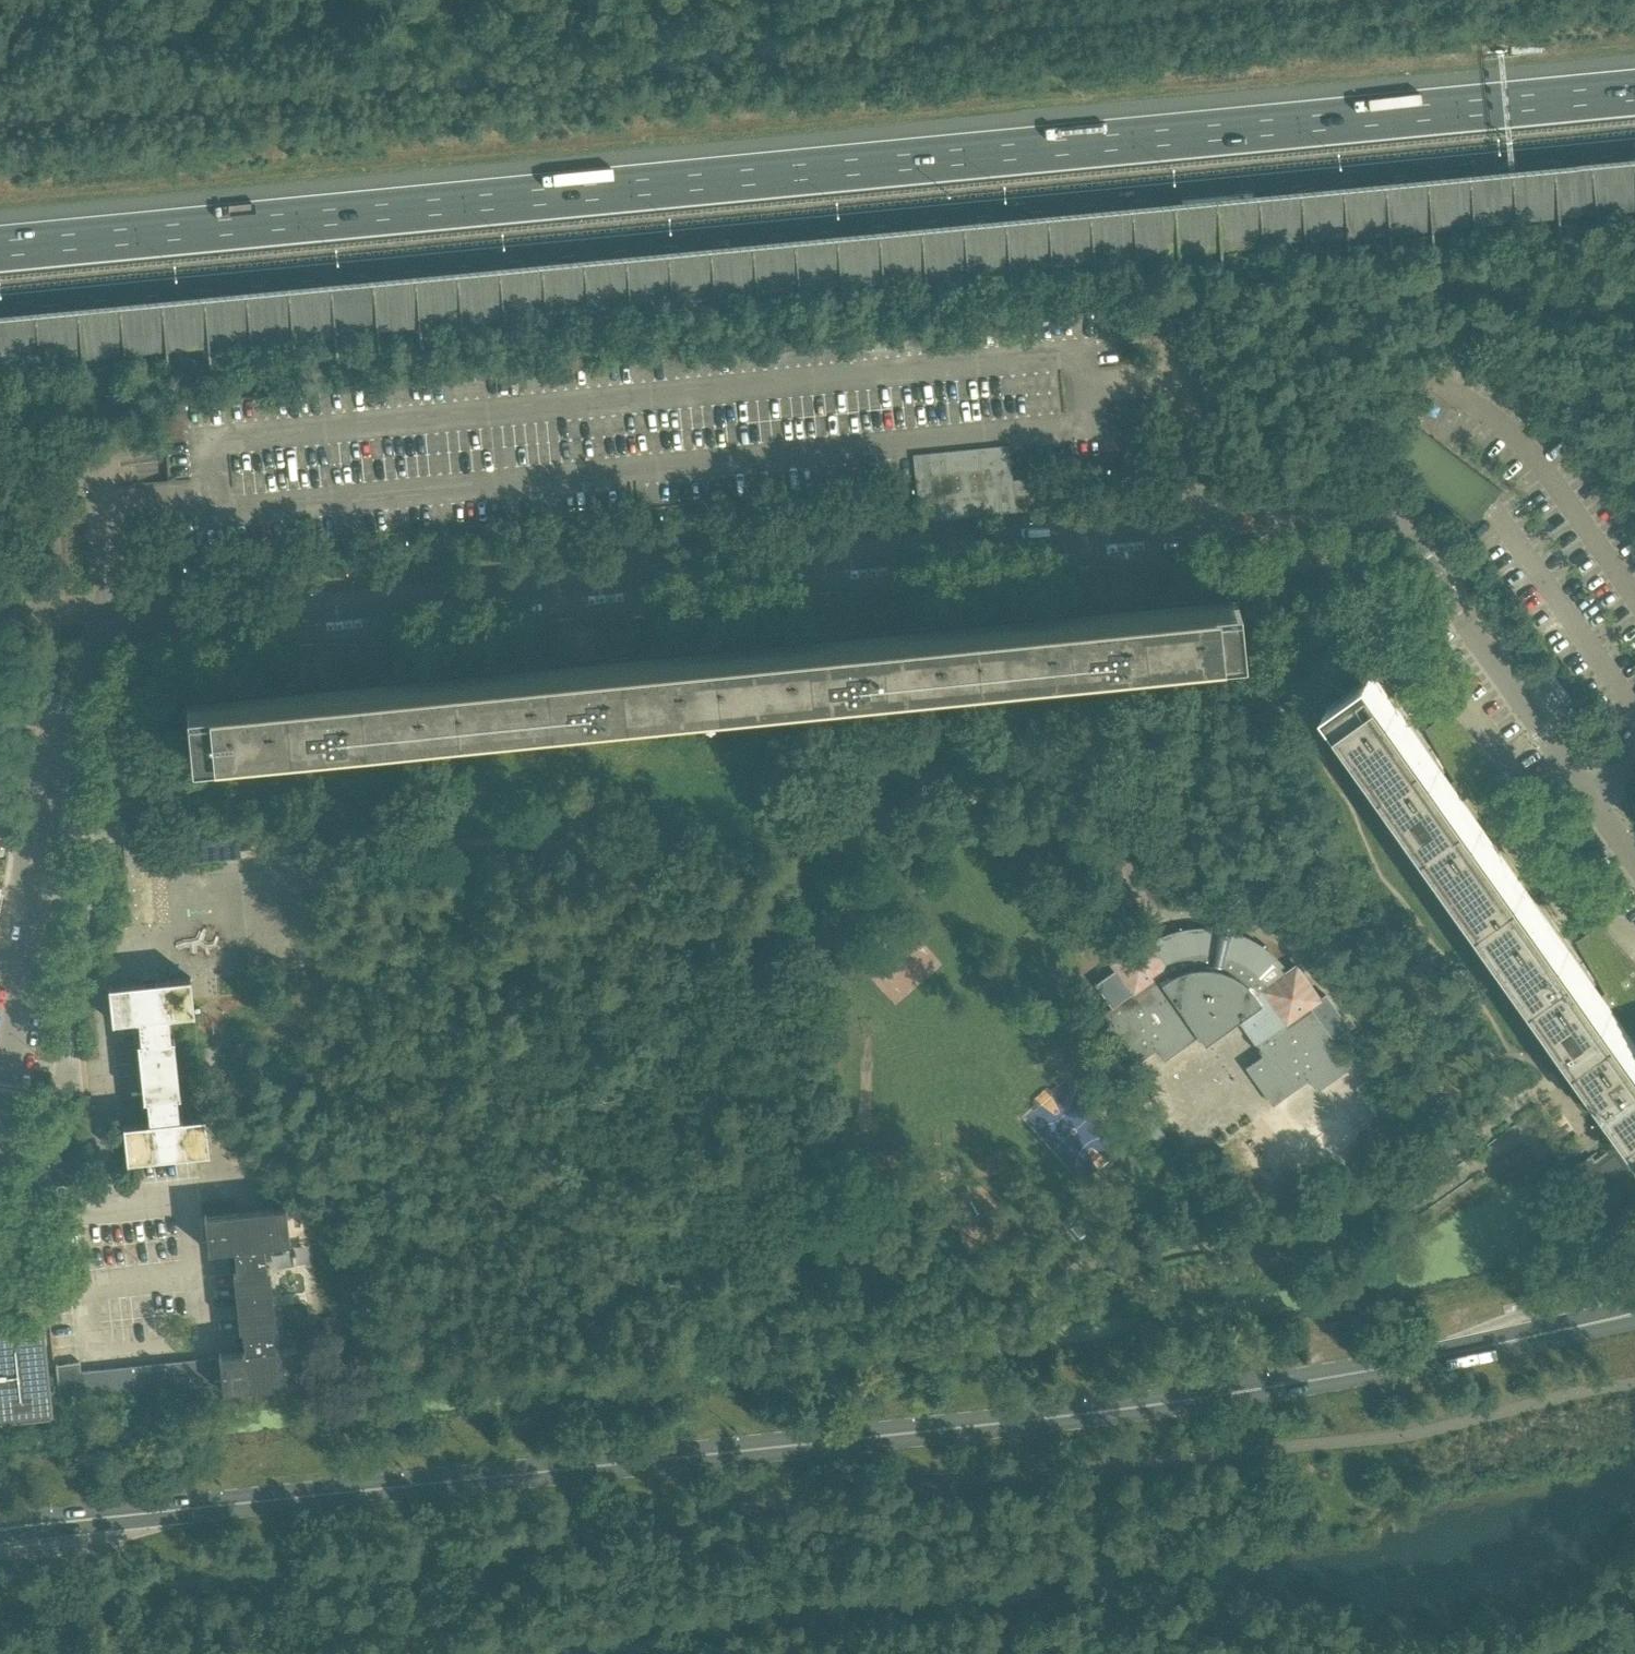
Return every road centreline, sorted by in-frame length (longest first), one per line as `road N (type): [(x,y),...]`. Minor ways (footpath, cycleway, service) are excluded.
road 1 (motorway): [(1634,92),(0,249)]
road 2 (motorway): [(0,323),(1634,166)]
road 3 (secondary): [(42,1524),(1021,1419),(1379,1369),(1634,1314)]
road 4 (residential): [(0,1124),(41,840),(77,684),(99,640),(932,553)]
road 5 (residential): [(1634,857),(1388,514),(1376,509),(932,553)]

